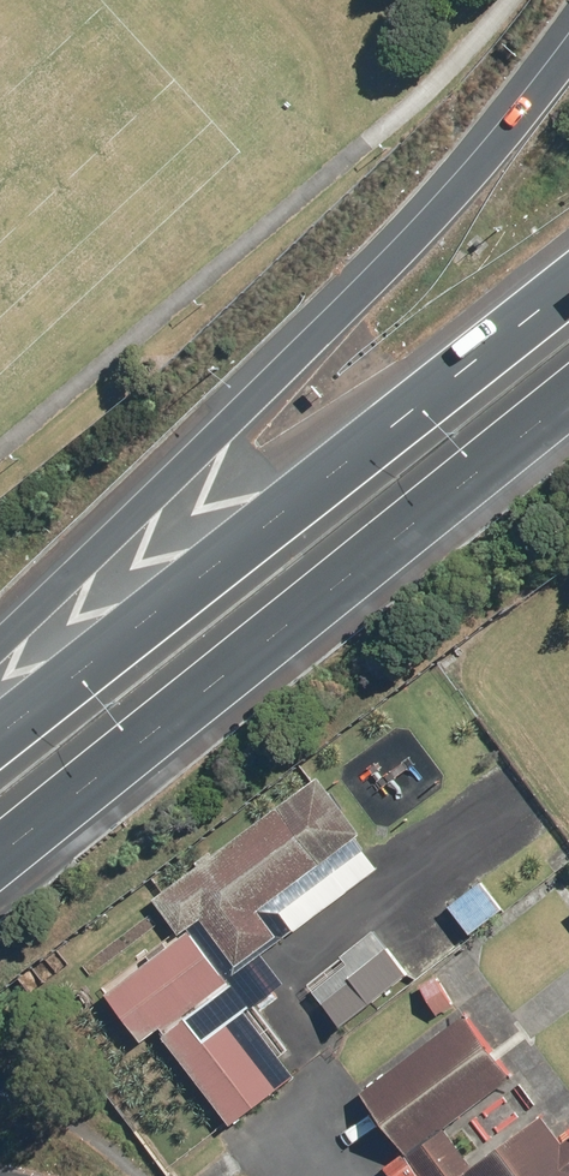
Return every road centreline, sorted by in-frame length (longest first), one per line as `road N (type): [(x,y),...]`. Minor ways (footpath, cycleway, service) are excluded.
road 1 (motorway): [(0,649),(266,394),(434,215),(568,49)]
road 2 (motorway): [(568,404),(375,553),(0,866)]
road 3 (motorway): [(0,740),(568,287)]

